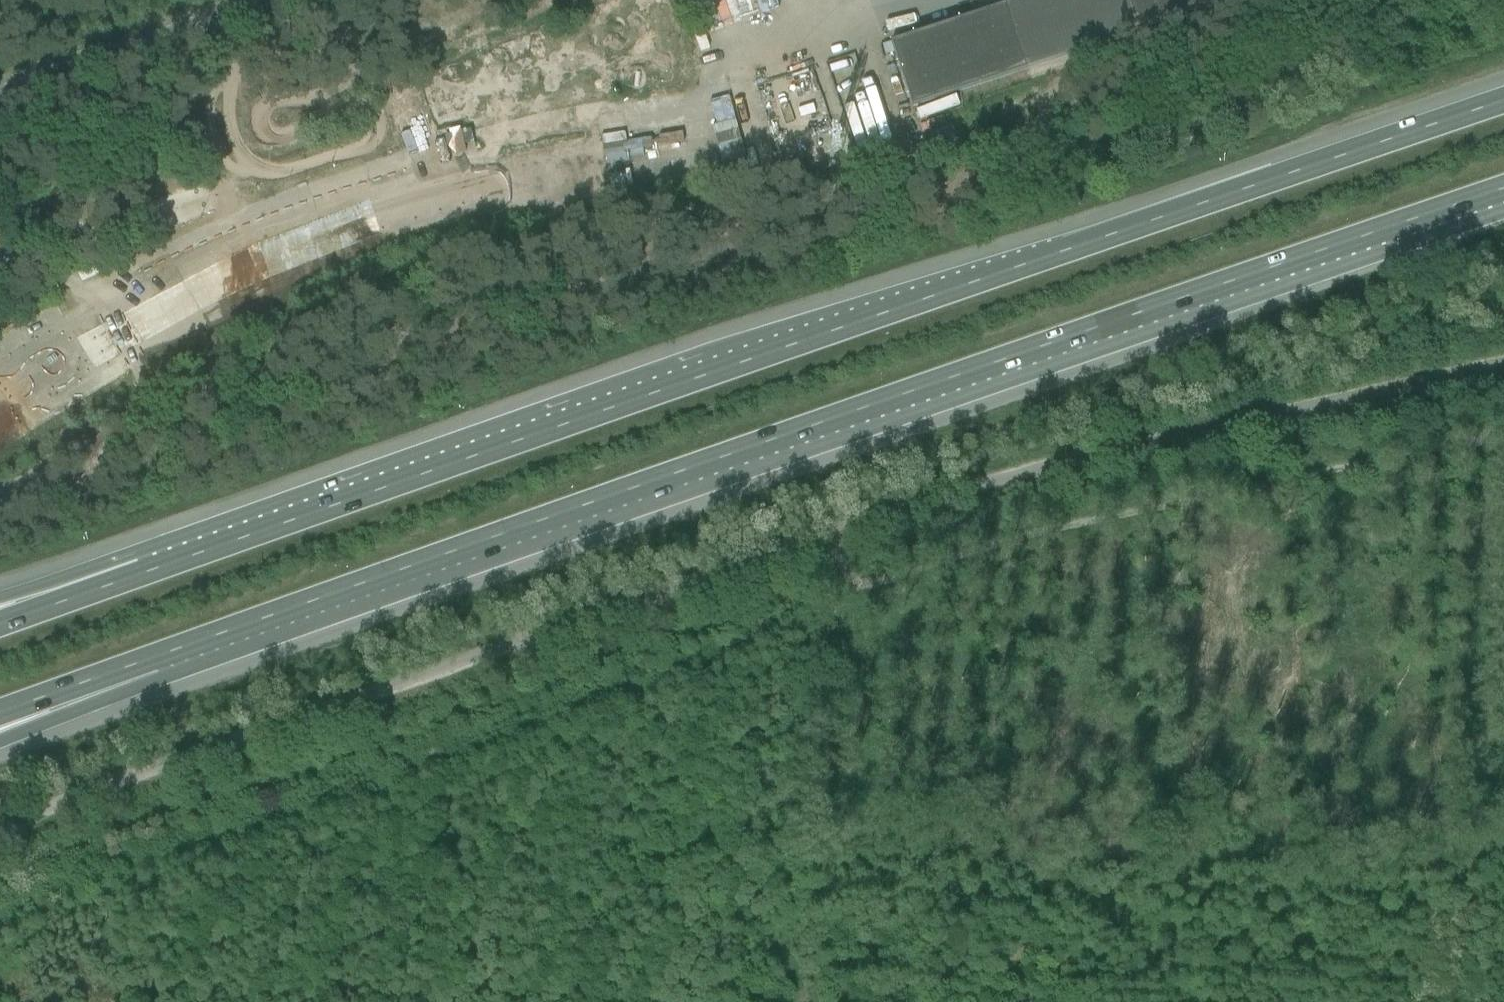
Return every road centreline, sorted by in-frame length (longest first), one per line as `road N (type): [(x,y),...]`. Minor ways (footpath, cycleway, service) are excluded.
road 1 (unclassified): [(0,836),(50,806),(836,533),(1503,362)]
road 2 (motorway): [(119,669),(1503,191)]
road 3 (motorway): [(1503,105),(144,573)]
road 4 (track): [(836,533),(854,588),(1046,533),(1503,439)]
road 5 (tertiary): [(264,0),(0,91)]
road 6 (motorway): [(144,573),(0,624)]
road 7 (motorway): [(144,573),(0,605)]
road 8 (motorway): [(0,730),(119,669)]
road 9 (motorway): [(0,712),(119,669)]

